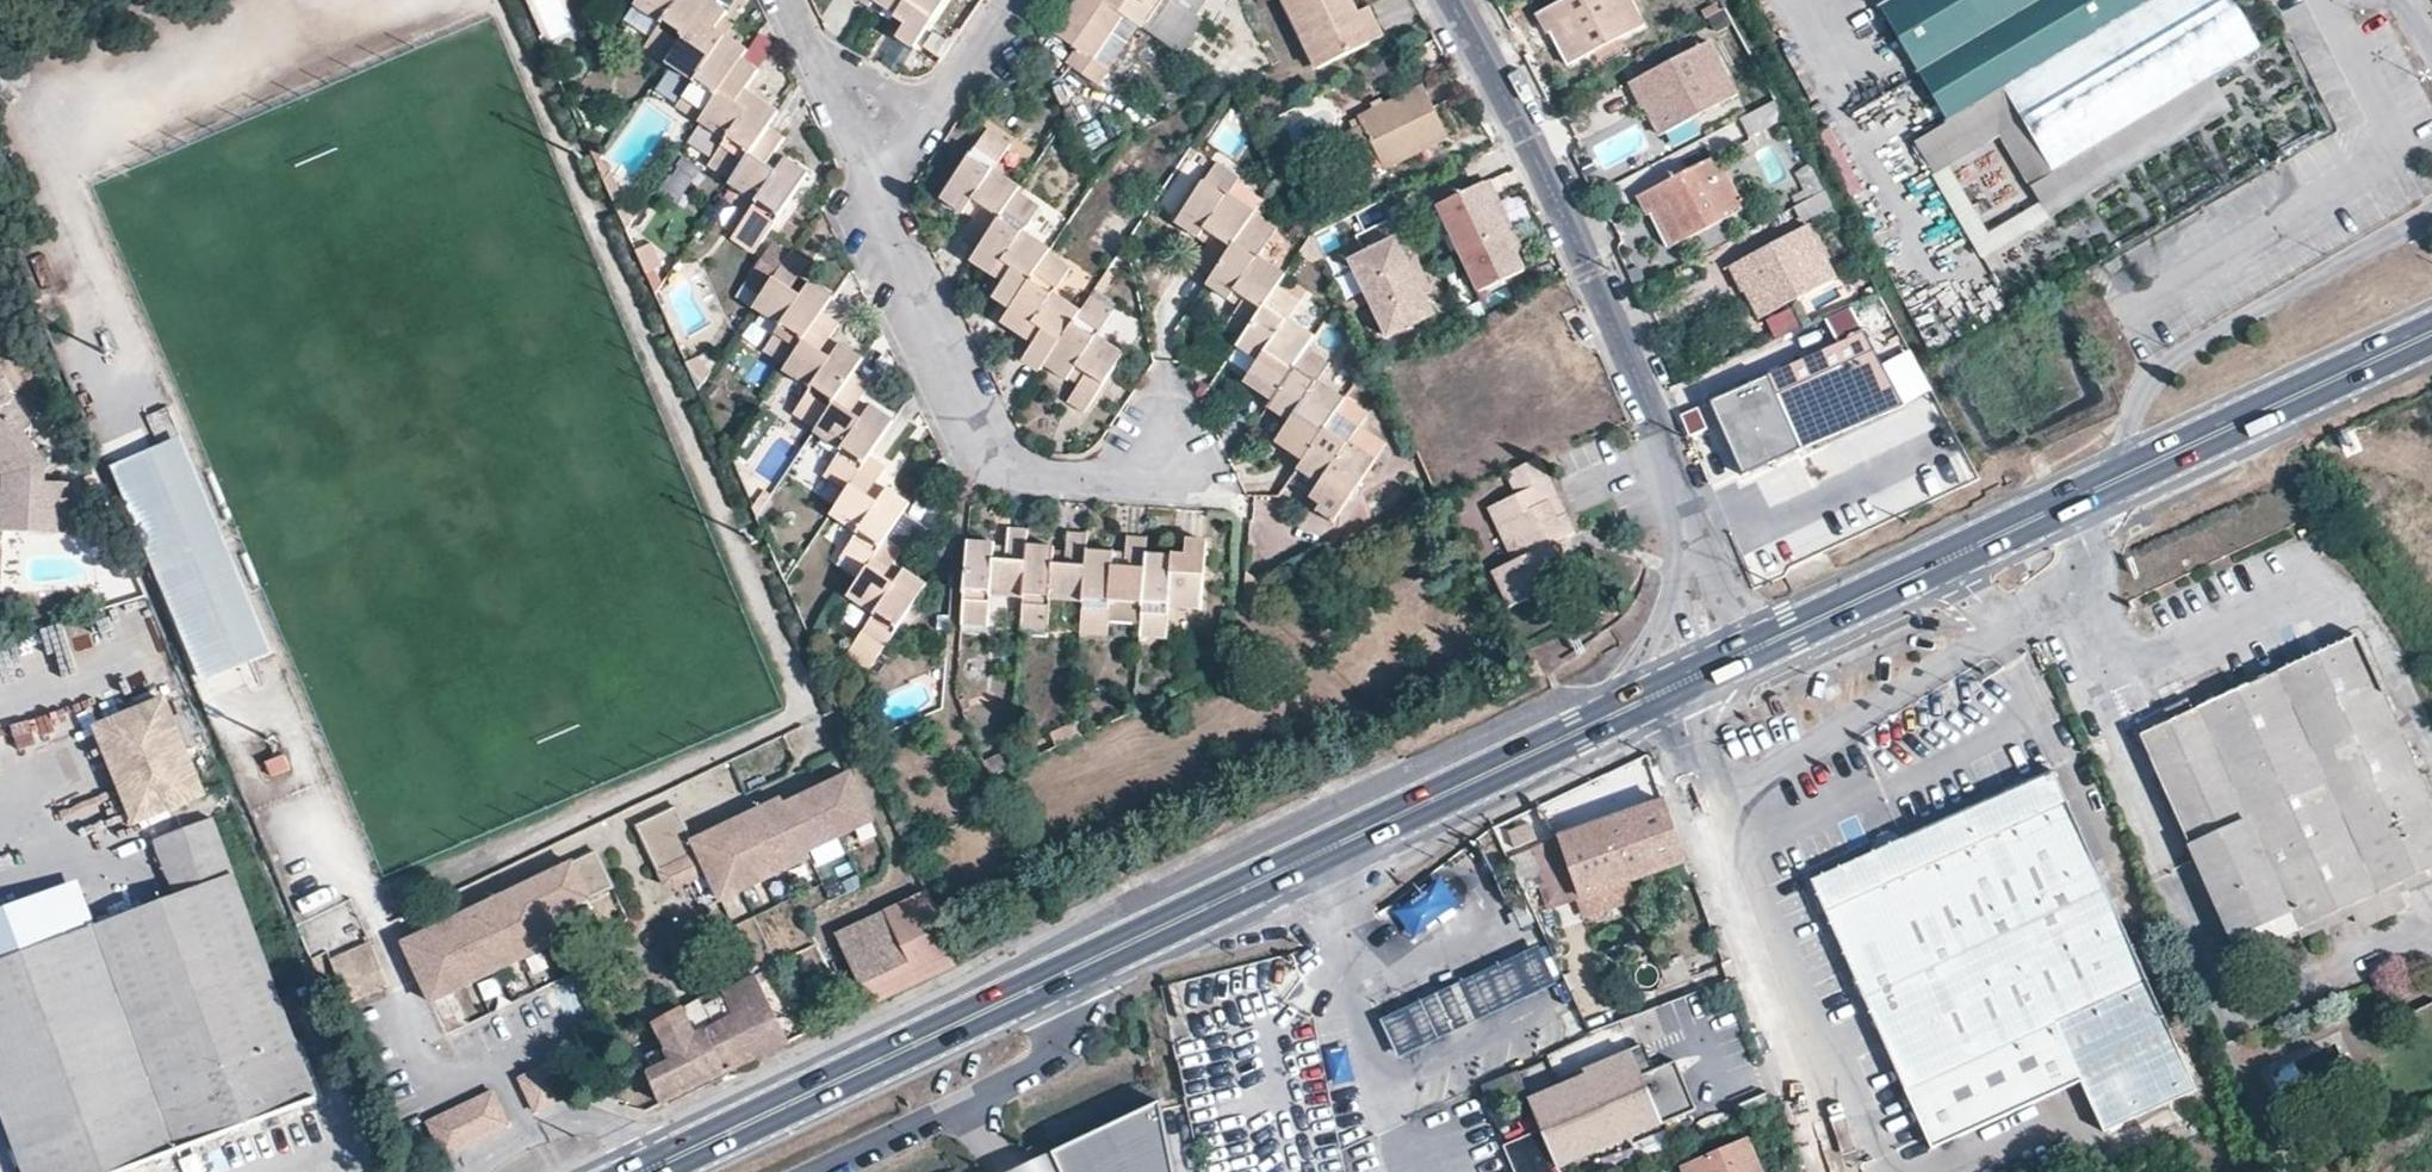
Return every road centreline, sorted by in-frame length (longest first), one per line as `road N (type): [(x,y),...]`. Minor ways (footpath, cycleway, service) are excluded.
road 1 (primary): [(1633,687),(614,1171)]
road 2 (primary): [(687,1171),(1698,694)]
road 3 (primary): [(1698,694),(2431,351)]
road 4 (primary): [(2431,318),(1761,627)]
road 5 (residential): [(1452,0),(1535,157),(1647,406),(1693,541)]
road 6 (unclassified): [(1698,694),(1696,756),(1707,812),(1826,1171)]
road 7 (residential): [(1166,453),(1138,469),(1039,467),(992,447),(879,212),(879,183)]
road 8 (residential): [(879,183),(1012,0)]
road 9 (residential): [(879,183),(785,0)]

